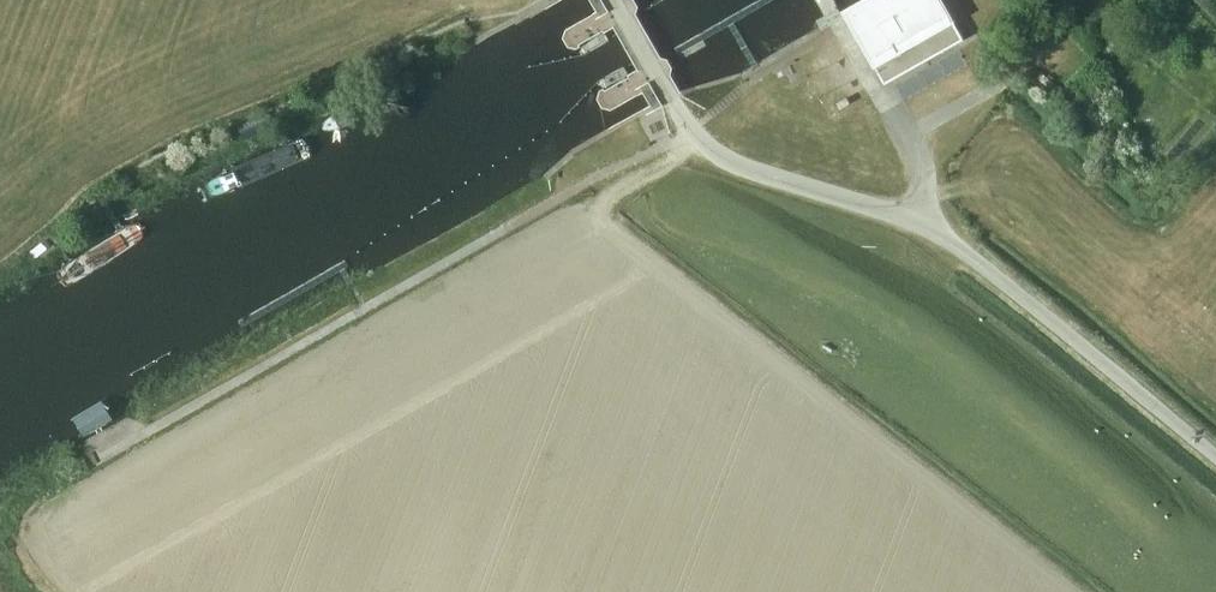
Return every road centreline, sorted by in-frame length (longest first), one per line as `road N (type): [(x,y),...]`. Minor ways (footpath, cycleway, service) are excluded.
road 1 (unclassified): [(1215,457),(926,224),(732,163),(709,148),(690,131),(613,0)]

